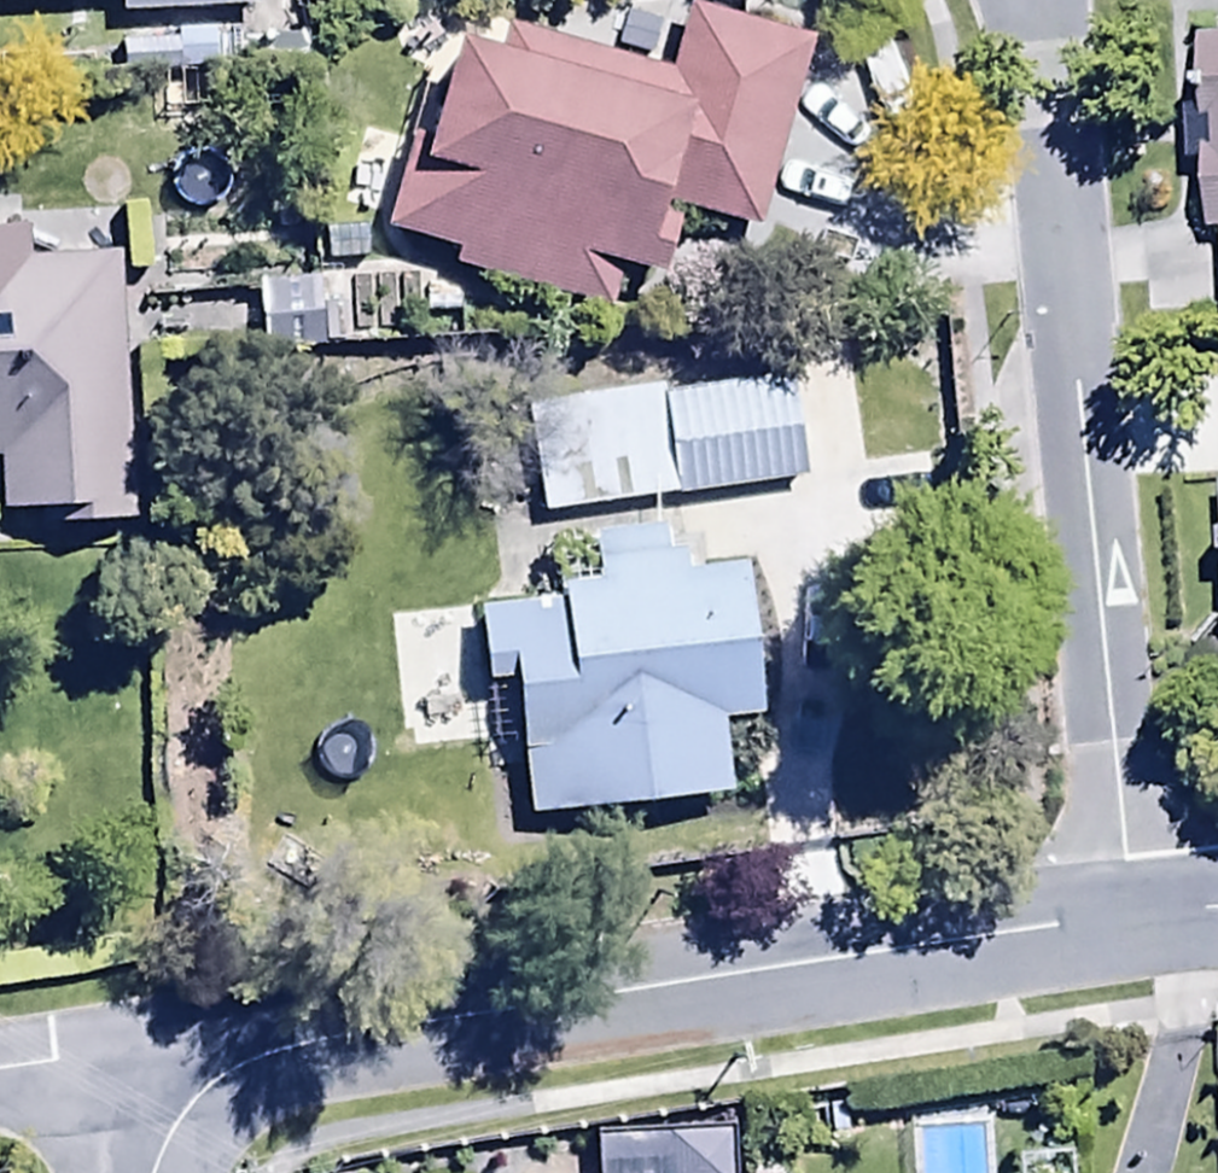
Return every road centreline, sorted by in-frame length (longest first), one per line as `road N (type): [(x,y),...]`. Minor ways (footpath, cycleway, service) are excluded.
road 1 (residential): [(129,1053),(1135,921)]
road 2 (residential): [(1027,0),(1135,921)]
road 3 (residential): [(0,1071),(129,1053)]
road 4 (residential): [(129,1053),(137,1172)]

